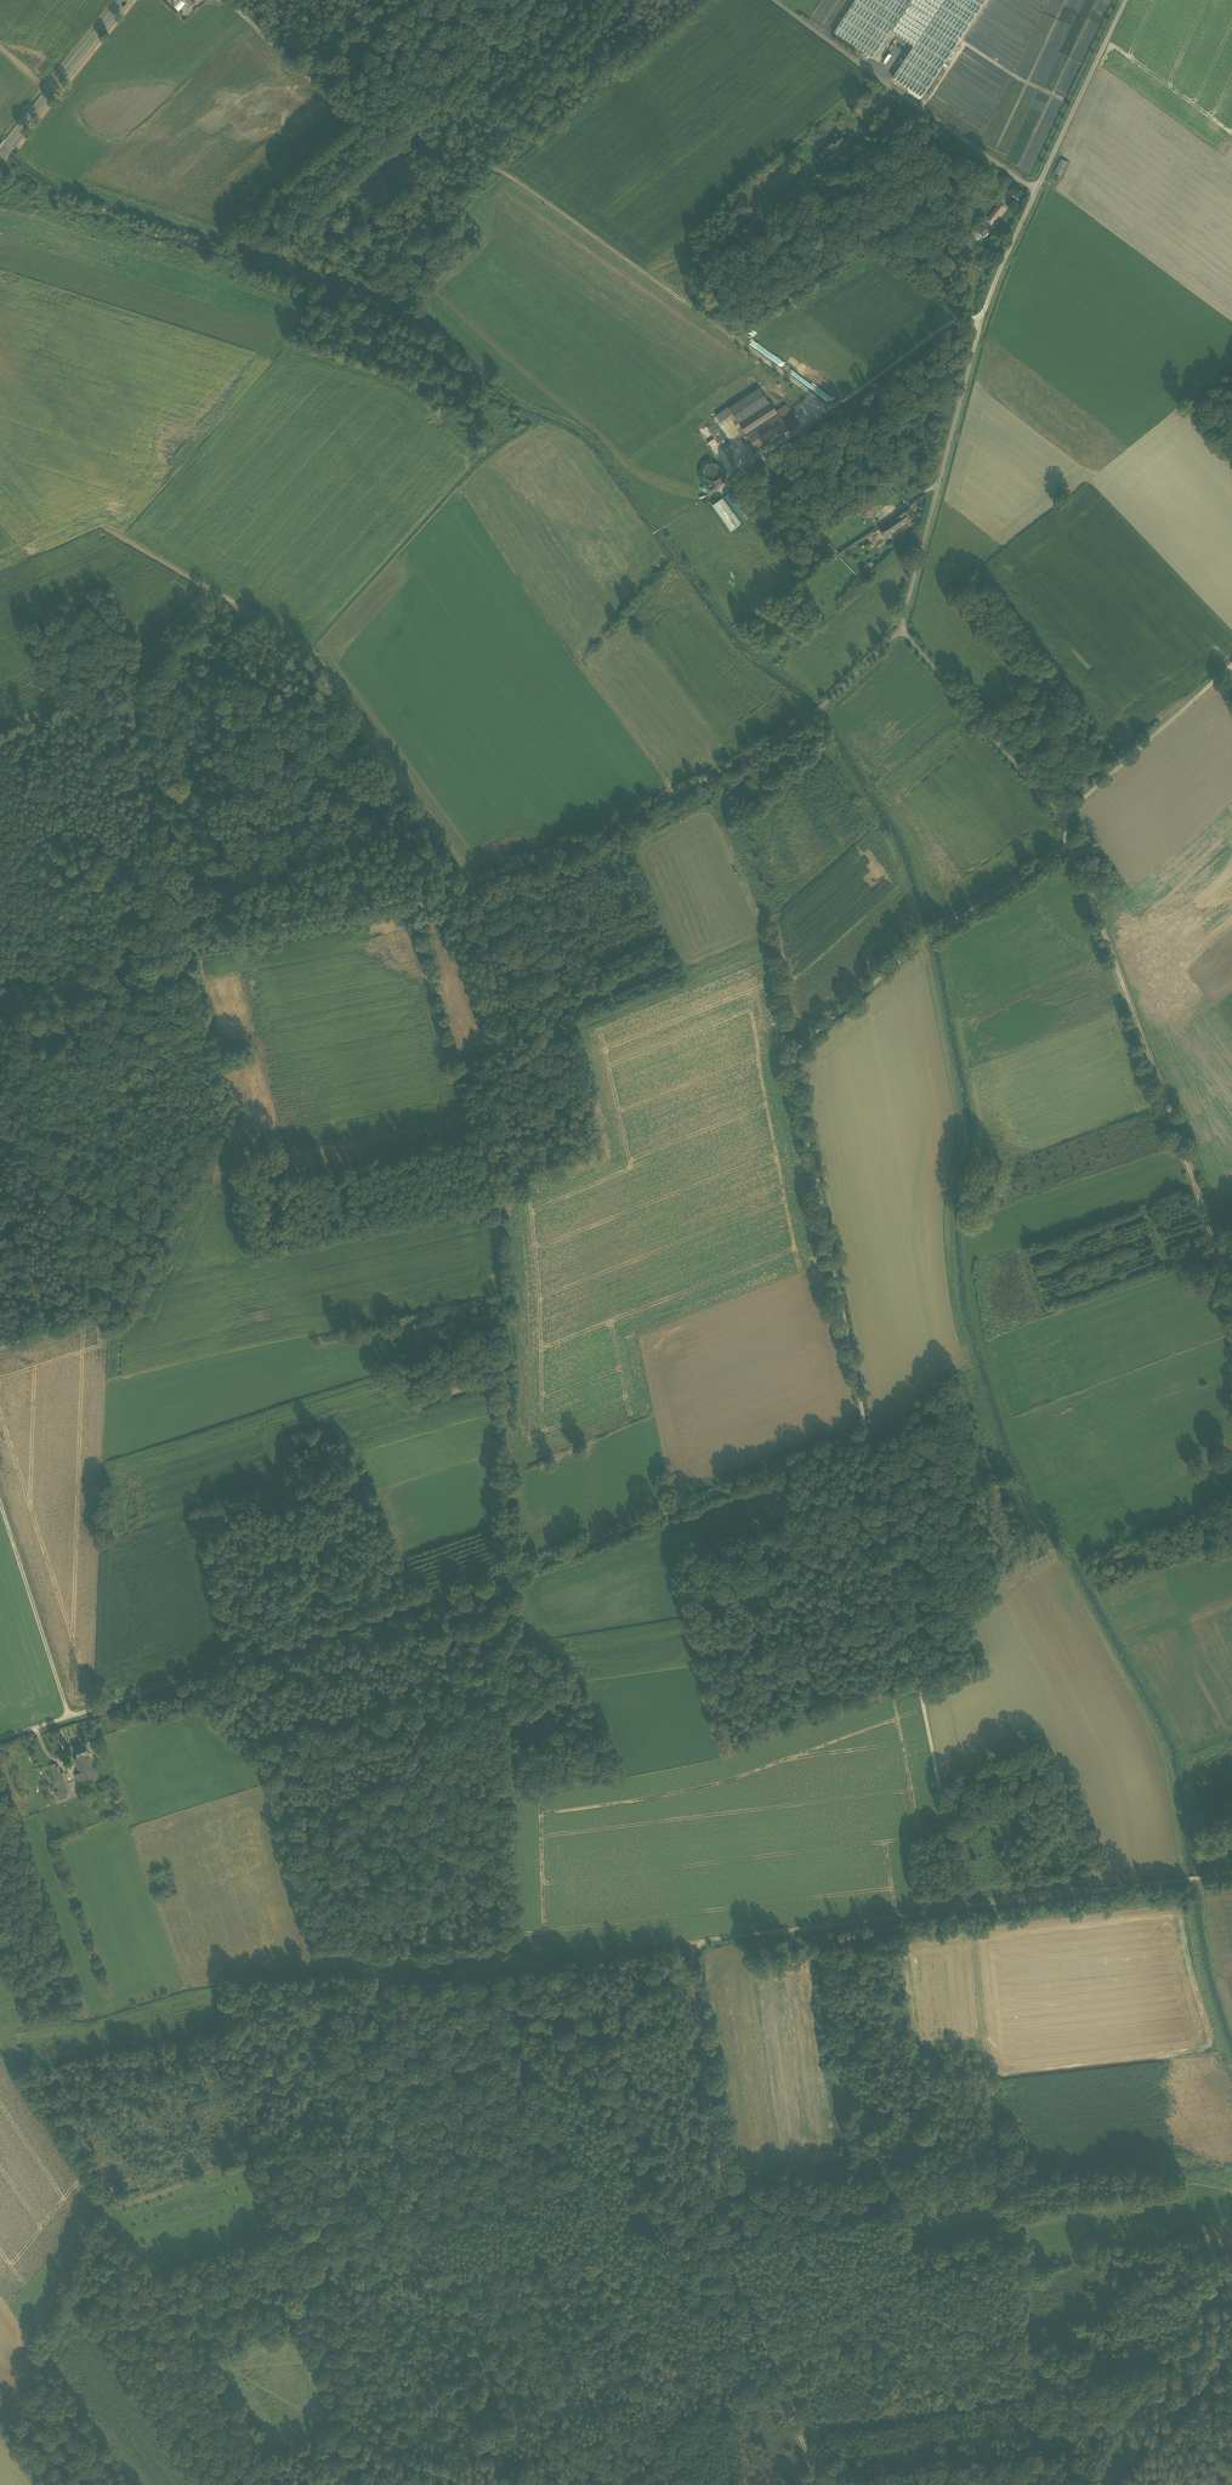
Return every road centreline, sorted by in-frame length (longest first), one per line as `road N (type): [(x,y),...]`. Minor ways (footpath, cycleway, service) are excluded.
road 1 (track): [(766,952),(463,1070),(508,1303),(515,1784)]
road 2 (unclassified): [(0,1738),(510,1573),(868,1438)]
road 3 (unclassified): [(192,951),(476,885),(739,762),(823,706),(901,630)]
road 4 (unclassified): [(1062,819),(1070,847),(924,939),(795,1054),(868,1438)]
road 5 (track): [(226,0),(350,116),(514,177),(819,401)]
road 6 (track): [(516,1965),(522,2034),(666,2434),(783,2386)]
road 7 (track): [(0,1350),(93,1320),(95,1312),(16,1071),(125,1048),(122,991),(180,973),(192,951)]
road 8 (track): [(690,1944),(731,2245),(819,2484)]
road 9 (track): [(134,673),(212,593),(296,640),(476,885)]
road 10 (track): [(868,1438),(966,1911)]
road 11 (track): [(1070,847),(1231,1291)]
road 12 (unclassified): [(901,630),(981,318),(1036,190)]
road 13 (unclassified): [(1036,190),(774,0)]
road 14 (track): [(98,2200),(8,2443),(36,2484)]
road 15 (track): [(134,673),(192,951)]
road 16 (track): [(966,1911),(1002,2187)]
road 17 (track): [(966,1911),(690,1944)]
road 18 (track): [(1231,1873),(966,1911)]
road 19 (unclassified): [(901,630),(1062,819)]
road 20 (track): [(515,1784),(295,1857)]
road 21 (unclassified): [(1231,666),(1062,819)]
road 22 (track): [(69,1716),(0,1502)]
road 23 (unclassified): [(1036,190),(1125,0)]
road 24 (secondary): [(0,155),(125,0)]
road 25 (track): [(515,1784),(516,1965)]
road 26 (track): [(516,1965),(690,1944)]
road 27 (track): [(0,2055),(98,2200)]
road 28 (track): [(745,2292),(905,2250)]
road 29 (track): [(0,731),(134,673)]
road 30 (track): [(98,2200),(169,2312)]
road 31 (track): [(761,931),(783,1041),(795,1054)]
road 32 (track): [(122,991),(0,1011)]

